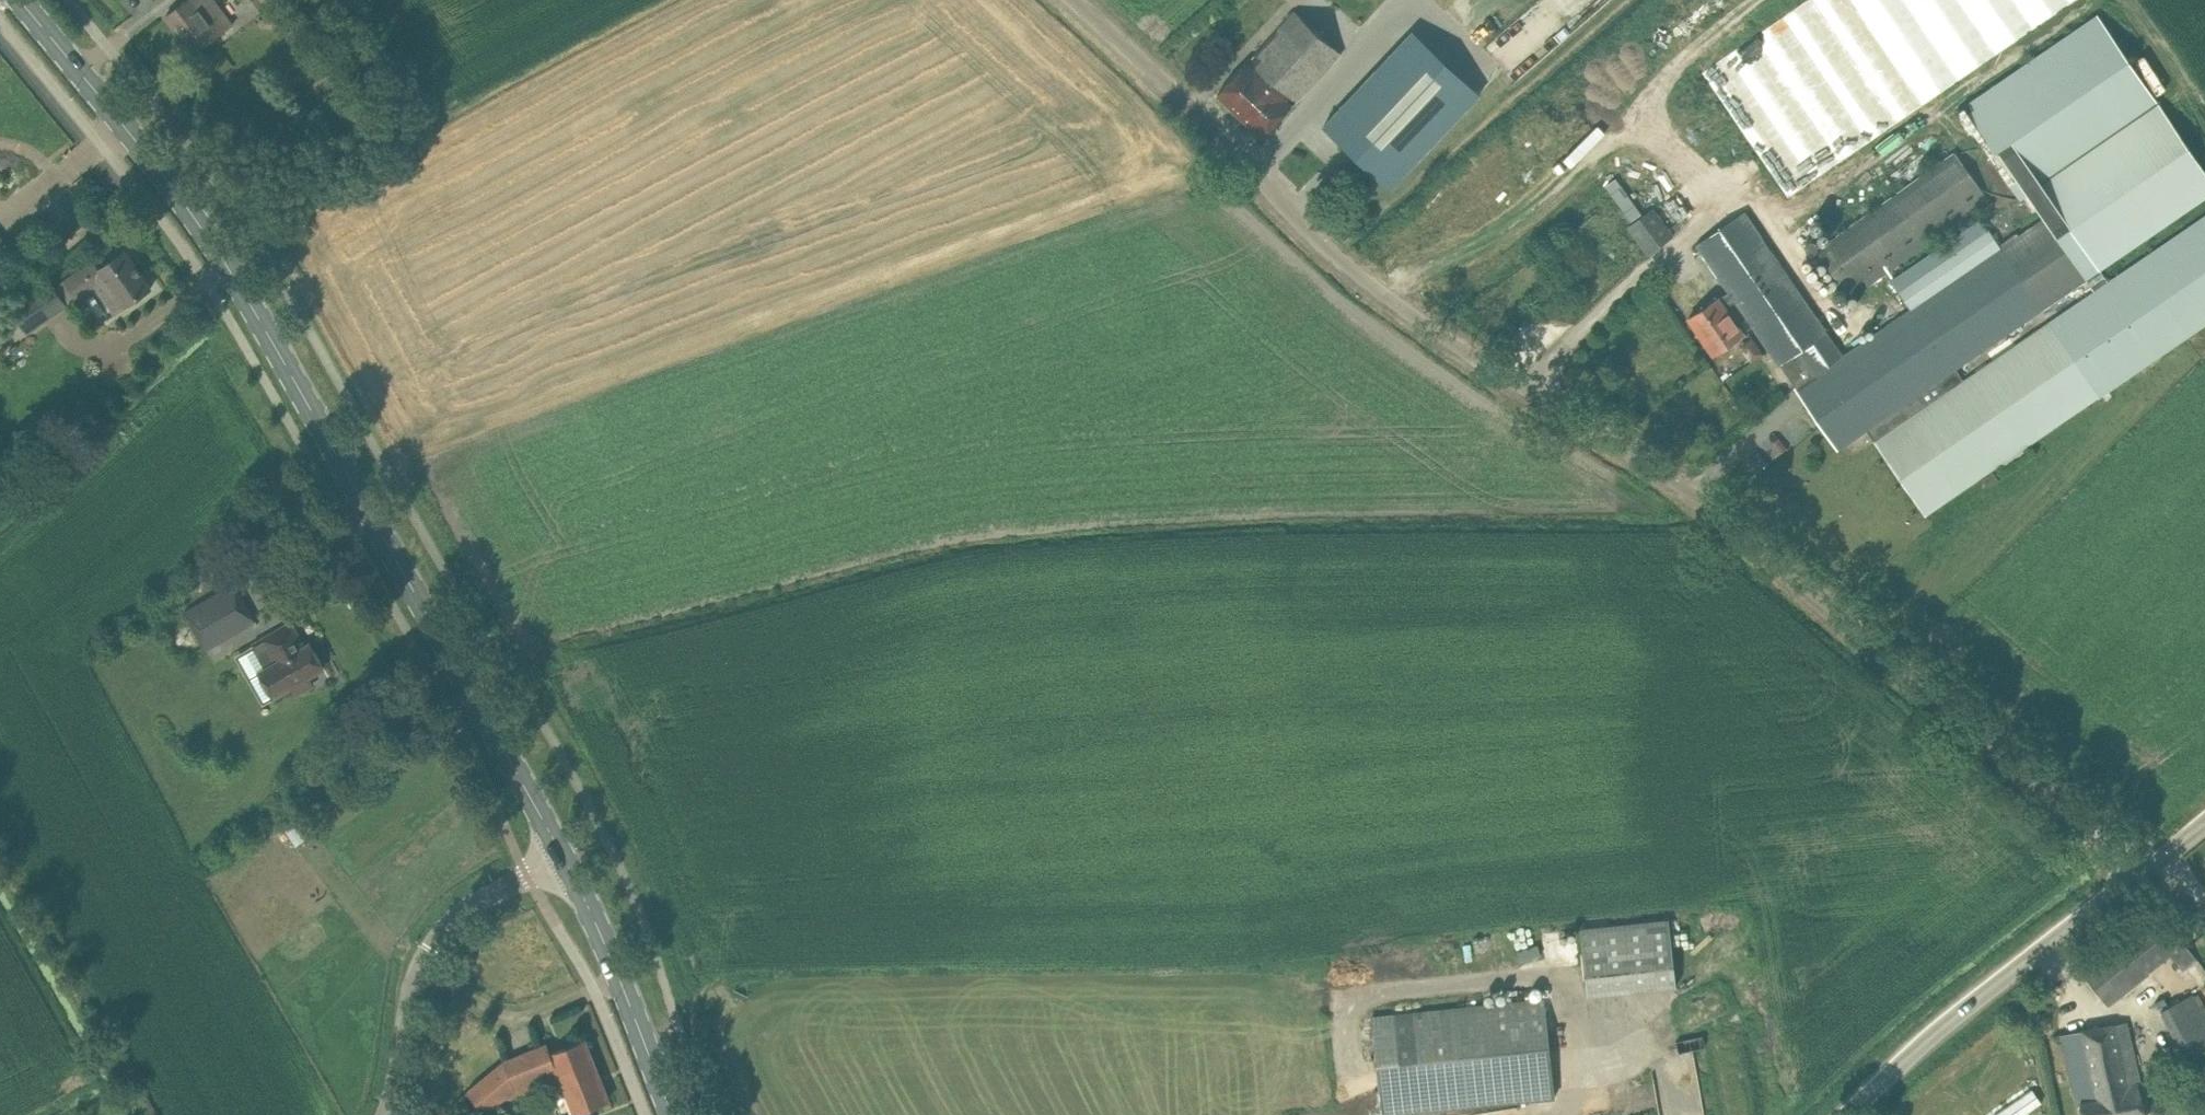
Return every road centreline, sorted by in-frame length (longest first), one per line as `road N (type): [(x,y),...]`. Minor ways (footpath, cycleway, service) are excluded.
road 1 (unclassified): [(2147,863),(1792,577),(1388,296),(1067,0)]
road 2 (secondary): [(565,859),(272,329),(18,0)]
road 3 (unclassified): [(1854,1114),(2072,912),(2147,863)]
road 4 (unclassified): [(388,1114),(421,985),(454,927),(565,859)]
road 5 (secondary): [(673,1114),(565,859)]

